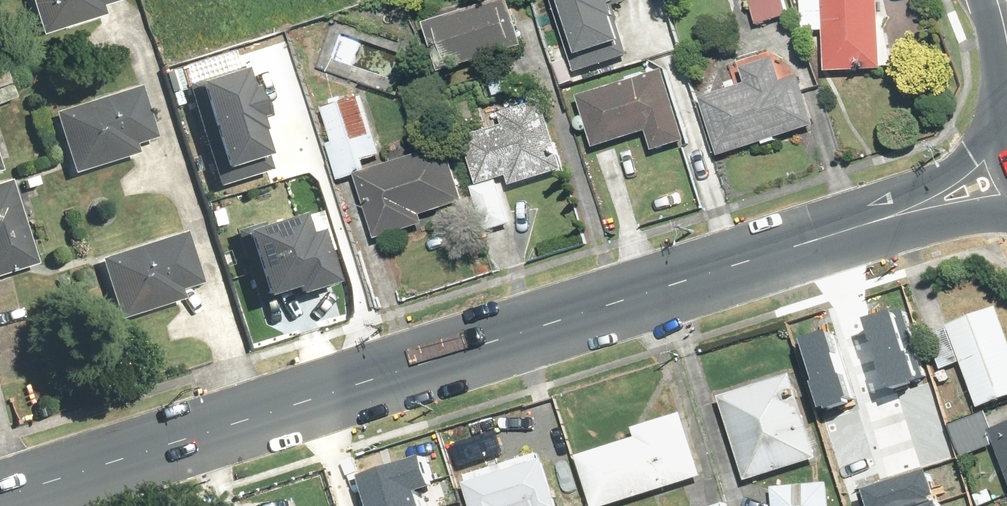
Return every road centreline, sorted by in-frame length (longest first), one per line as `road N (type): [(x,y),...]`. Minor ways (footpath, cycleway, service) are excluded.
road 1 (secondary): [(0,497),(857,228)]
road 2 (secondary): [(857,228),(935,197),(997,152)]
road 3 (secondary): [(1006,198),(857,228)]

